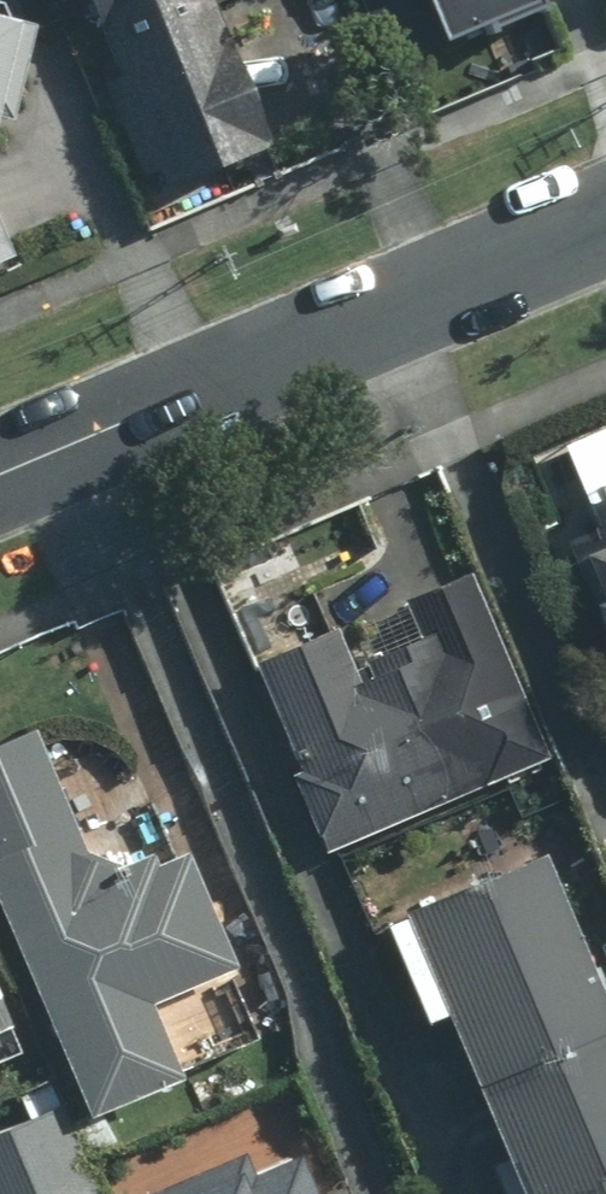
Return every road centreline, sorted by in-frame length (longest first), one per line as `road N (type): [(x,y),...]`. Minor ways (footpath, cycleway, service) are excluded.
road 1 (residential): [(0,476),(605,219)]

